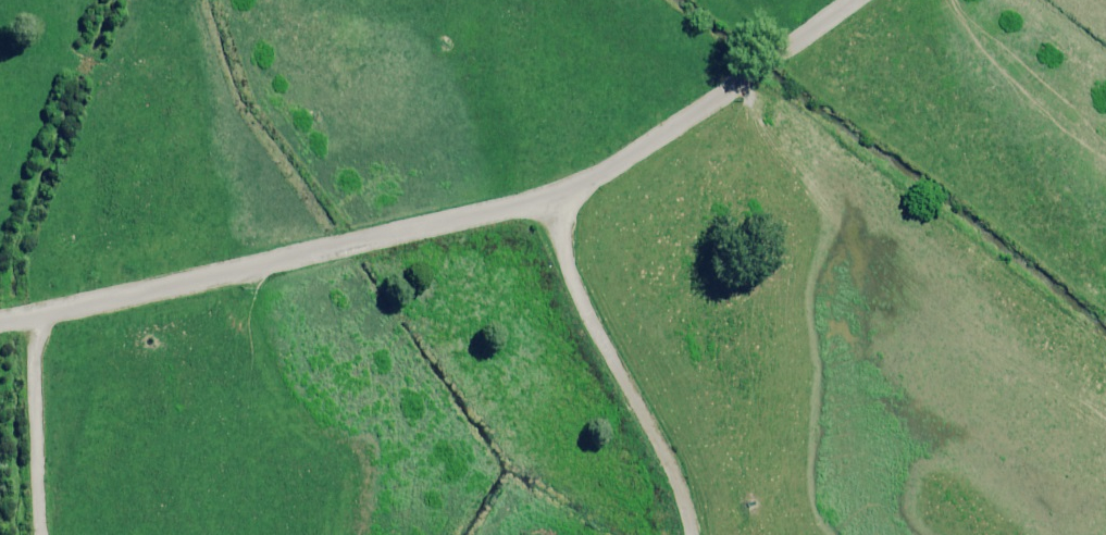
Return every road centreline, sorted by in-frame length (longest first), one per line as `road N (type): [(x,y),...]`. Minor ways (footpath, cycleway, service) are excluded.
road 1 (track): [(853,0),(618,166),(551,201),(0,322)]
road 2 (track): [(550,201),(570,270),(673,469),(693,534)]
road 3 (track): [(40,317),(42,534)]

